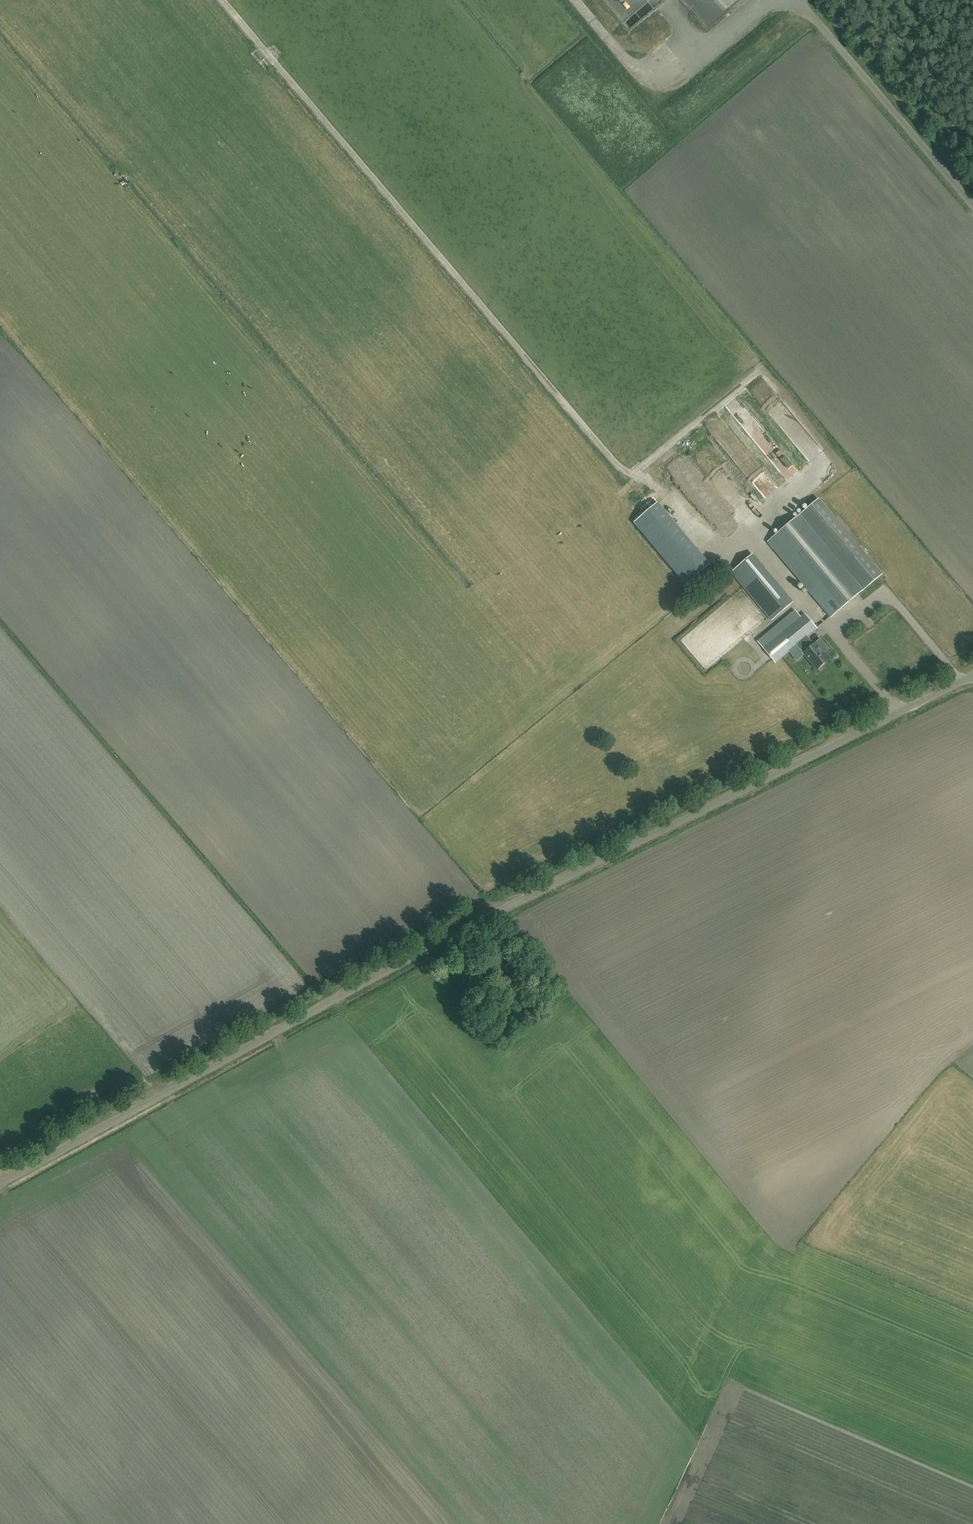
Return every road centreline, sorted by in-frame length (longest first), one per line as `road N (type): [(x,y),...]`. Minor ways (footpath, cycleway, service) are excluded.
road 1 (unclassified): [(0,1183),(466,929),(972,675)]
road 2 (track): [(218,0),(624,474),(639,472),(761,369),(839,462)]

